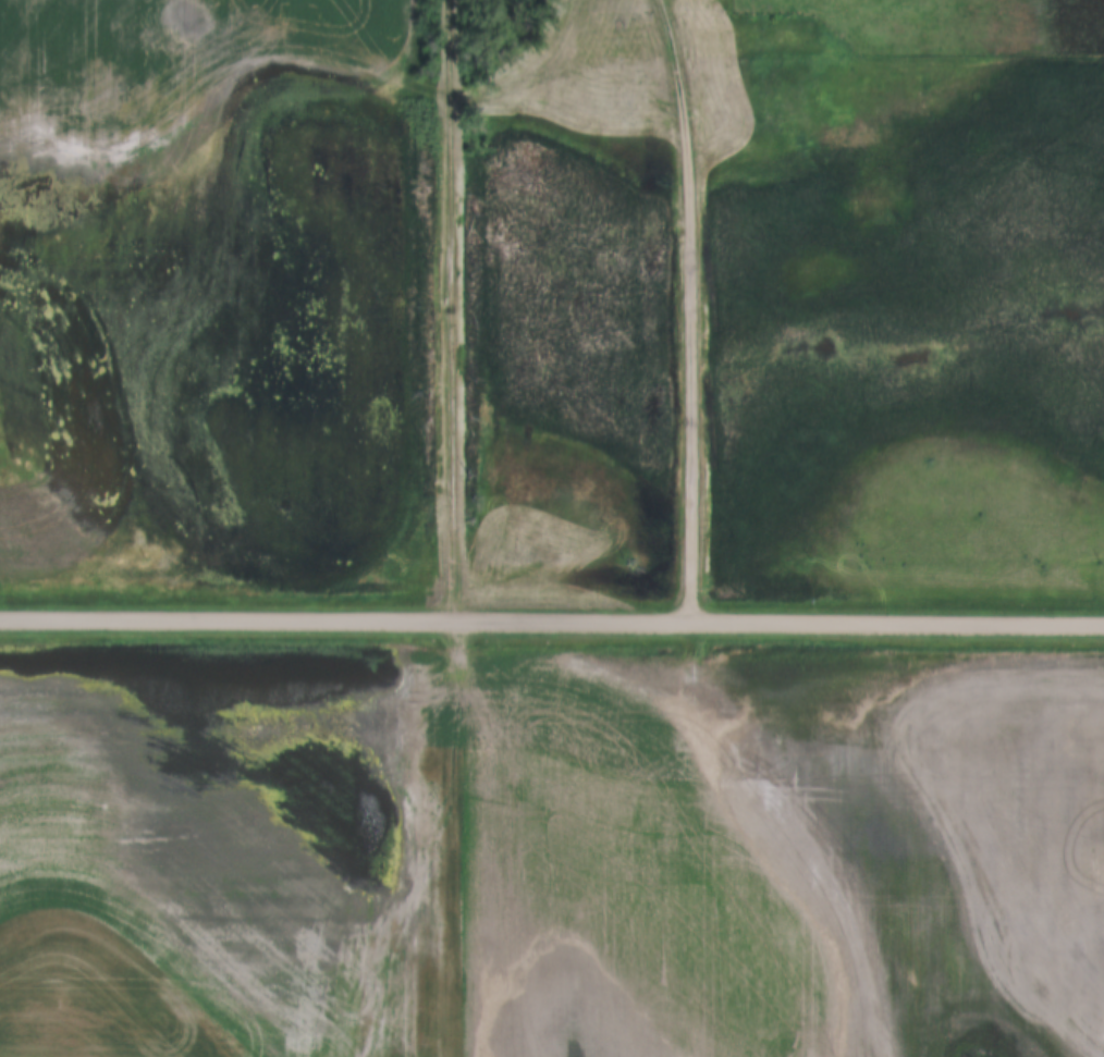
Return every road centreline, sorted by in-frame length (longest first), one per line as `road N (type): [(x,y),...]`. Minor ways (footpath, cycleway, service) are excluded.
road 1 (residential): [(0,622),(1103,630)]
road 2 (track): [(447,625),(445,0)]

